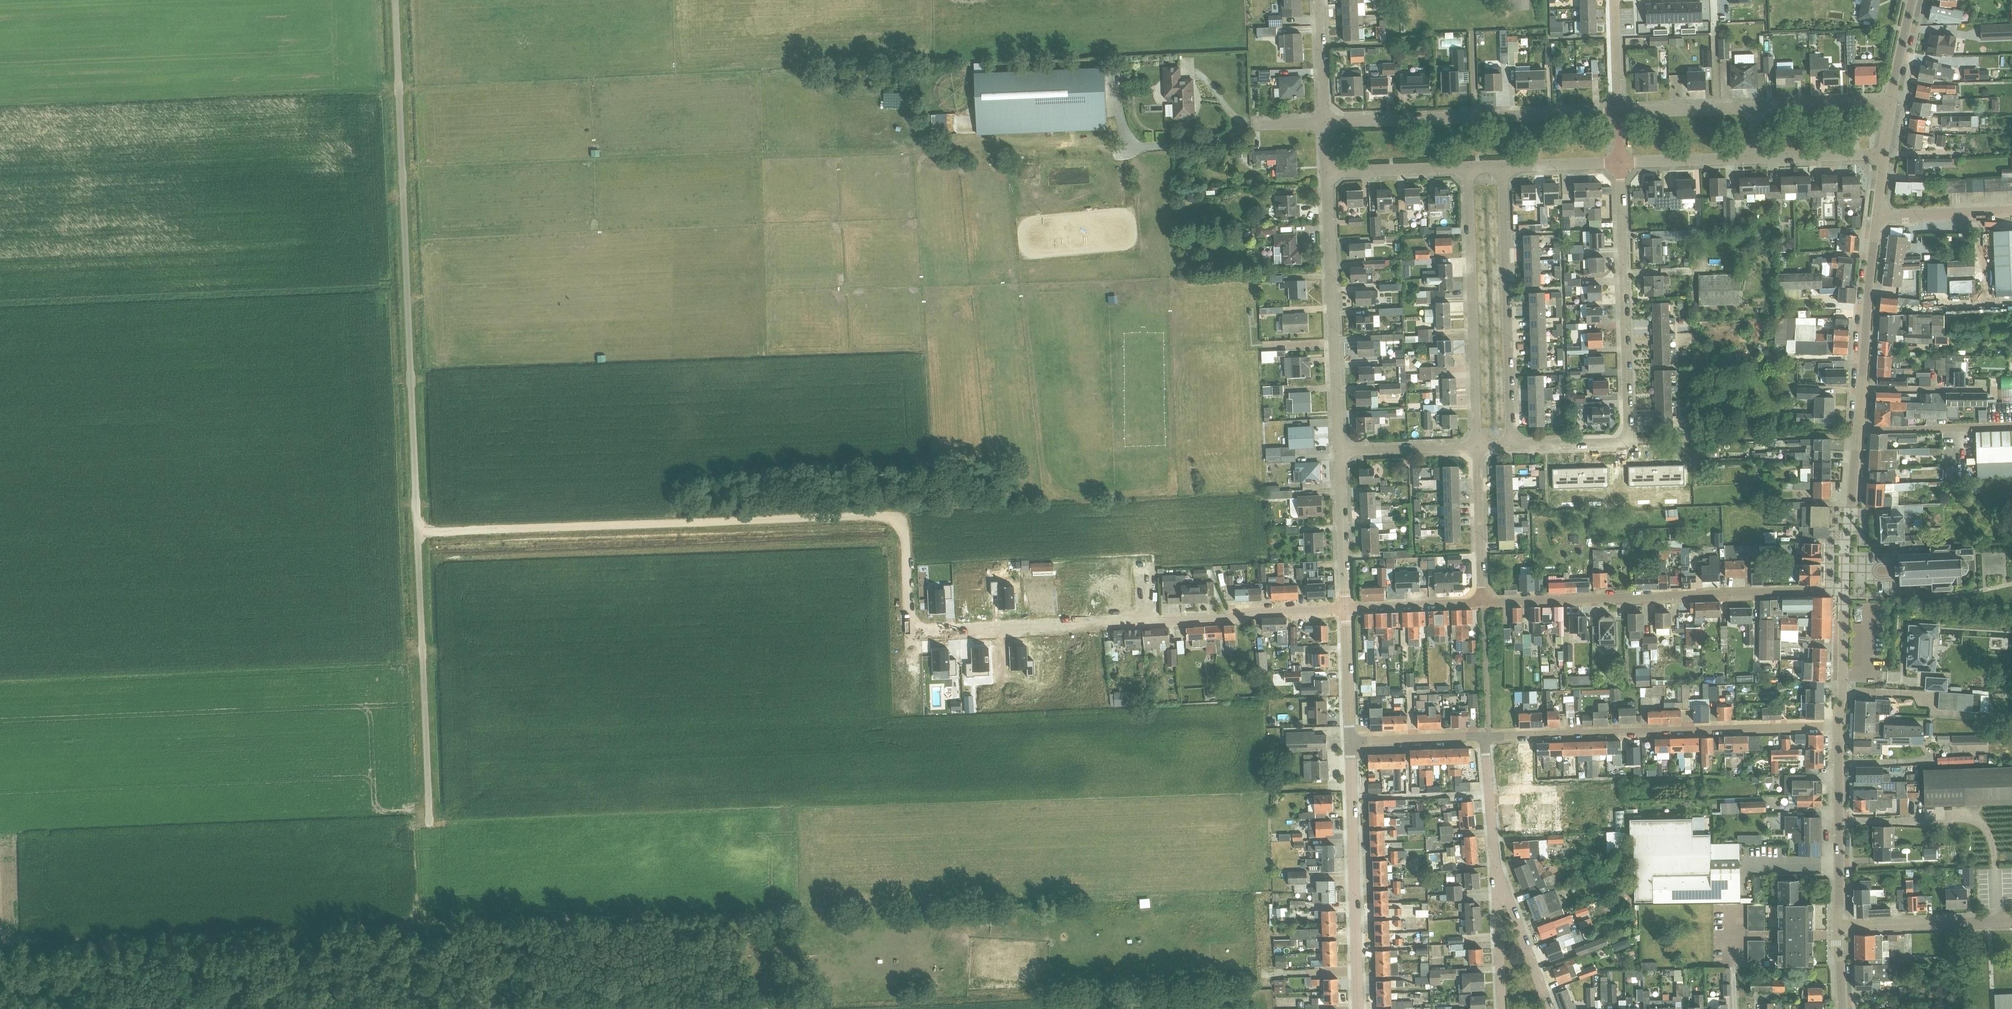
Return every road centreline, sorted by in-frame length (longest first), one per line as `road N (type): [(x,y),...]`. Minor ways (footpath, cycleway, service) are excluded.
road 1 (unclassified): [(431,822),(398,0)]
road 2 (track): [(418,532),(877,516),(898,522),(906,536),(910,633)]
road 3 (residential): [(910,633),(1346,609)]
road 4 (residential): [(1509,445),(1627,443),(1619,164)]
road 5 (residential): [(1845,593),(1483,604)]
road 6 (residential): [(1482,738),(1839,727)]
road 7 (residential): [(1618,111),(1324,124)]
road 8 (residential): [(1338,452),(1326,175)]
road 9 (residential): [(1464,172),(1474,447)]
road 10 (residential): [(1509,445),(1500,170)]
road 11 (residential): [(1358,1008),(1351,742)]
road 12 (tertiary): [(1859,429),(1876,218)]
road 13 (tertiary): [(1836,925),(1839,727)]
road 14 (unclassified): [(2011,919),(1836,925)]
road 15 (tertiary): [(1845,593),(1859,429)]
road 16 (residential): [(1483,604),(1474,447)]
road 17 (residential): [(1346,609),(1338,452)]
road 18 (residential): [(1549,1008),(1496,865)]
road 19 (residential): [(1859,429),(2011,426)]
road 20 (residential): [(1502,1008),(1496,865)]
road 21 (residential): [(1756,107),(1618,111)]
road 22 (residential): [(1326,175),(1464,172)]
road 23 (residential): [(1483,604),(1346,609)]
road 24 (residential): [(1619,164),(1756,160)]
road 25 (residential): [(1338,452),(1474,447)]
road 26 (residential): [(1876,218),(2011,213)]
road 27 (residential): [(1891,104),(1756,107)]
road 28 (tertiary): [(1839,727),(1845,593)]
road 29 (residential): [(1351,742),(1346,609)]
road 30 (residential): [(1351,742),(1482,738)]
road 31 (residential): [(1496,865),(1482,738)]
road 32 (residential): [(1756,160),(1883,158)]
road 33 (residential): [(1324,124),(1319,0)]

